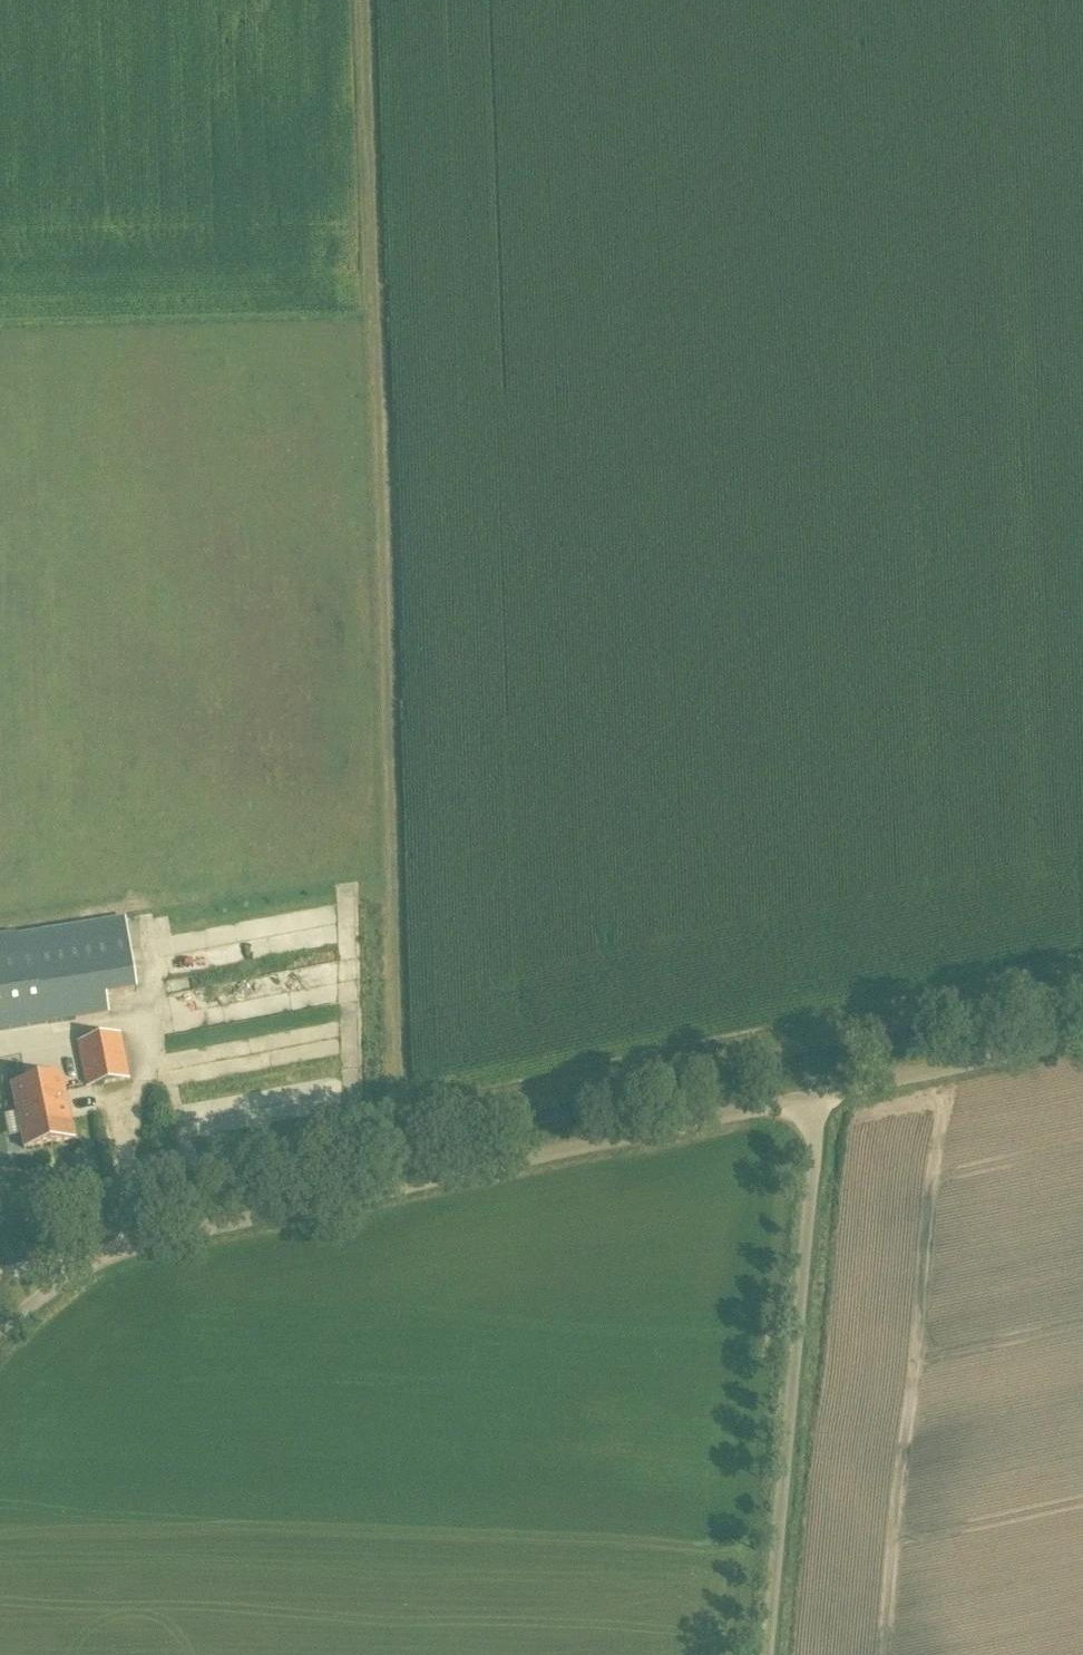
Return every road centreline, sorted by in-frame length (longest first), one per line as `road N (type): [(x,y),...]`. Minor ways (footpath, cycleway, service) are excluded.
road 1 (track): [(399,1187),(362,0)]
road 2 (unclassified): [(100,1257),(142,1240),(818,1094)]
road 3 (unclassified): [(767,1654),(818,1094)]
road 4 (unclassified): [(818,1094),(1082,1038)]
road 5 (unclassified): [(0,1333),(100,1257)]

